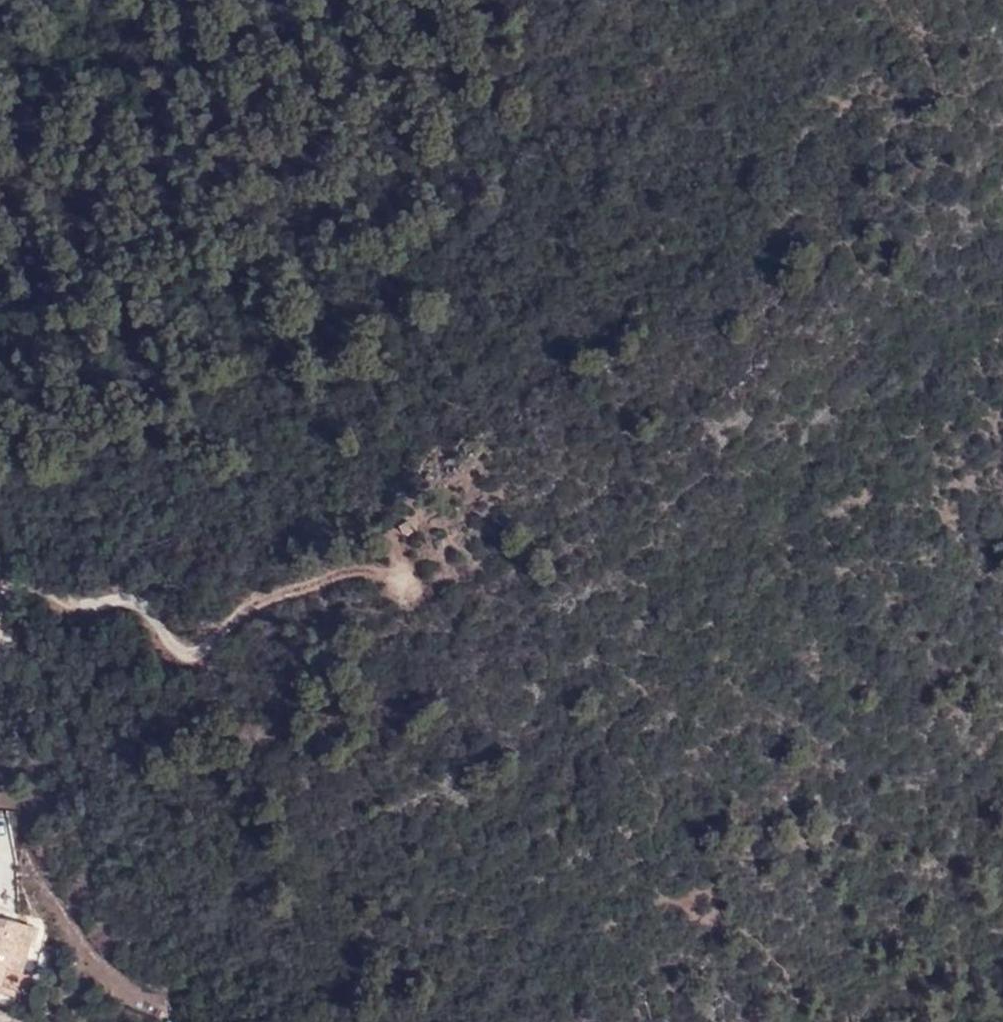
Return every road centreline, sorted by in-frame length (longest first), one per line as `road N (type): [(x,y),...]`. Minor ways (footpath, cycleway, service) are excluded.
road 1 (track): [(0,649),(8,592),(70,603),(134,602),(174,645),(195,650),(245,609),(357,571),(403,581),(414,570)]

